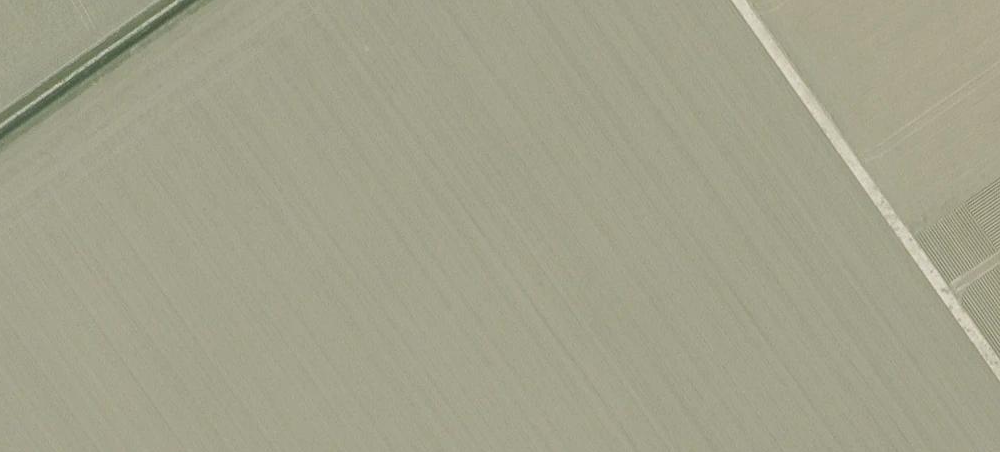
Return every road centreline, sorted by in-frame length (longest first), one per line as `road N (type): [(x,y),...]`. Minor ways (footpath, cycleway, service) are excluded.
road 1 (track): [(740,0),(999,369)]

